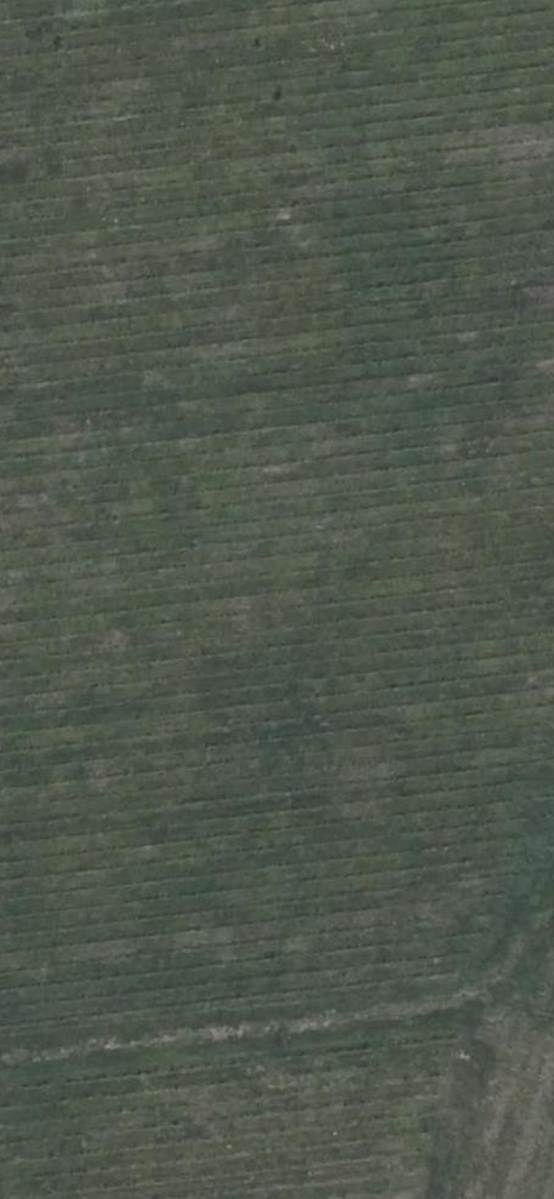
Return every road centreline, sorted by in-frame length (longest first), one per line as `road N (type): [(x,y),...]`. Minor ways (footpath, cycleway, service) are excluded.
road 1 (track): [(553,910),(487,1004),(0,1064)]
road 2 (track): [(487,1004),(434,1198)]
road 3 (track): [(553,1018),(487,1004),(553,926)]

